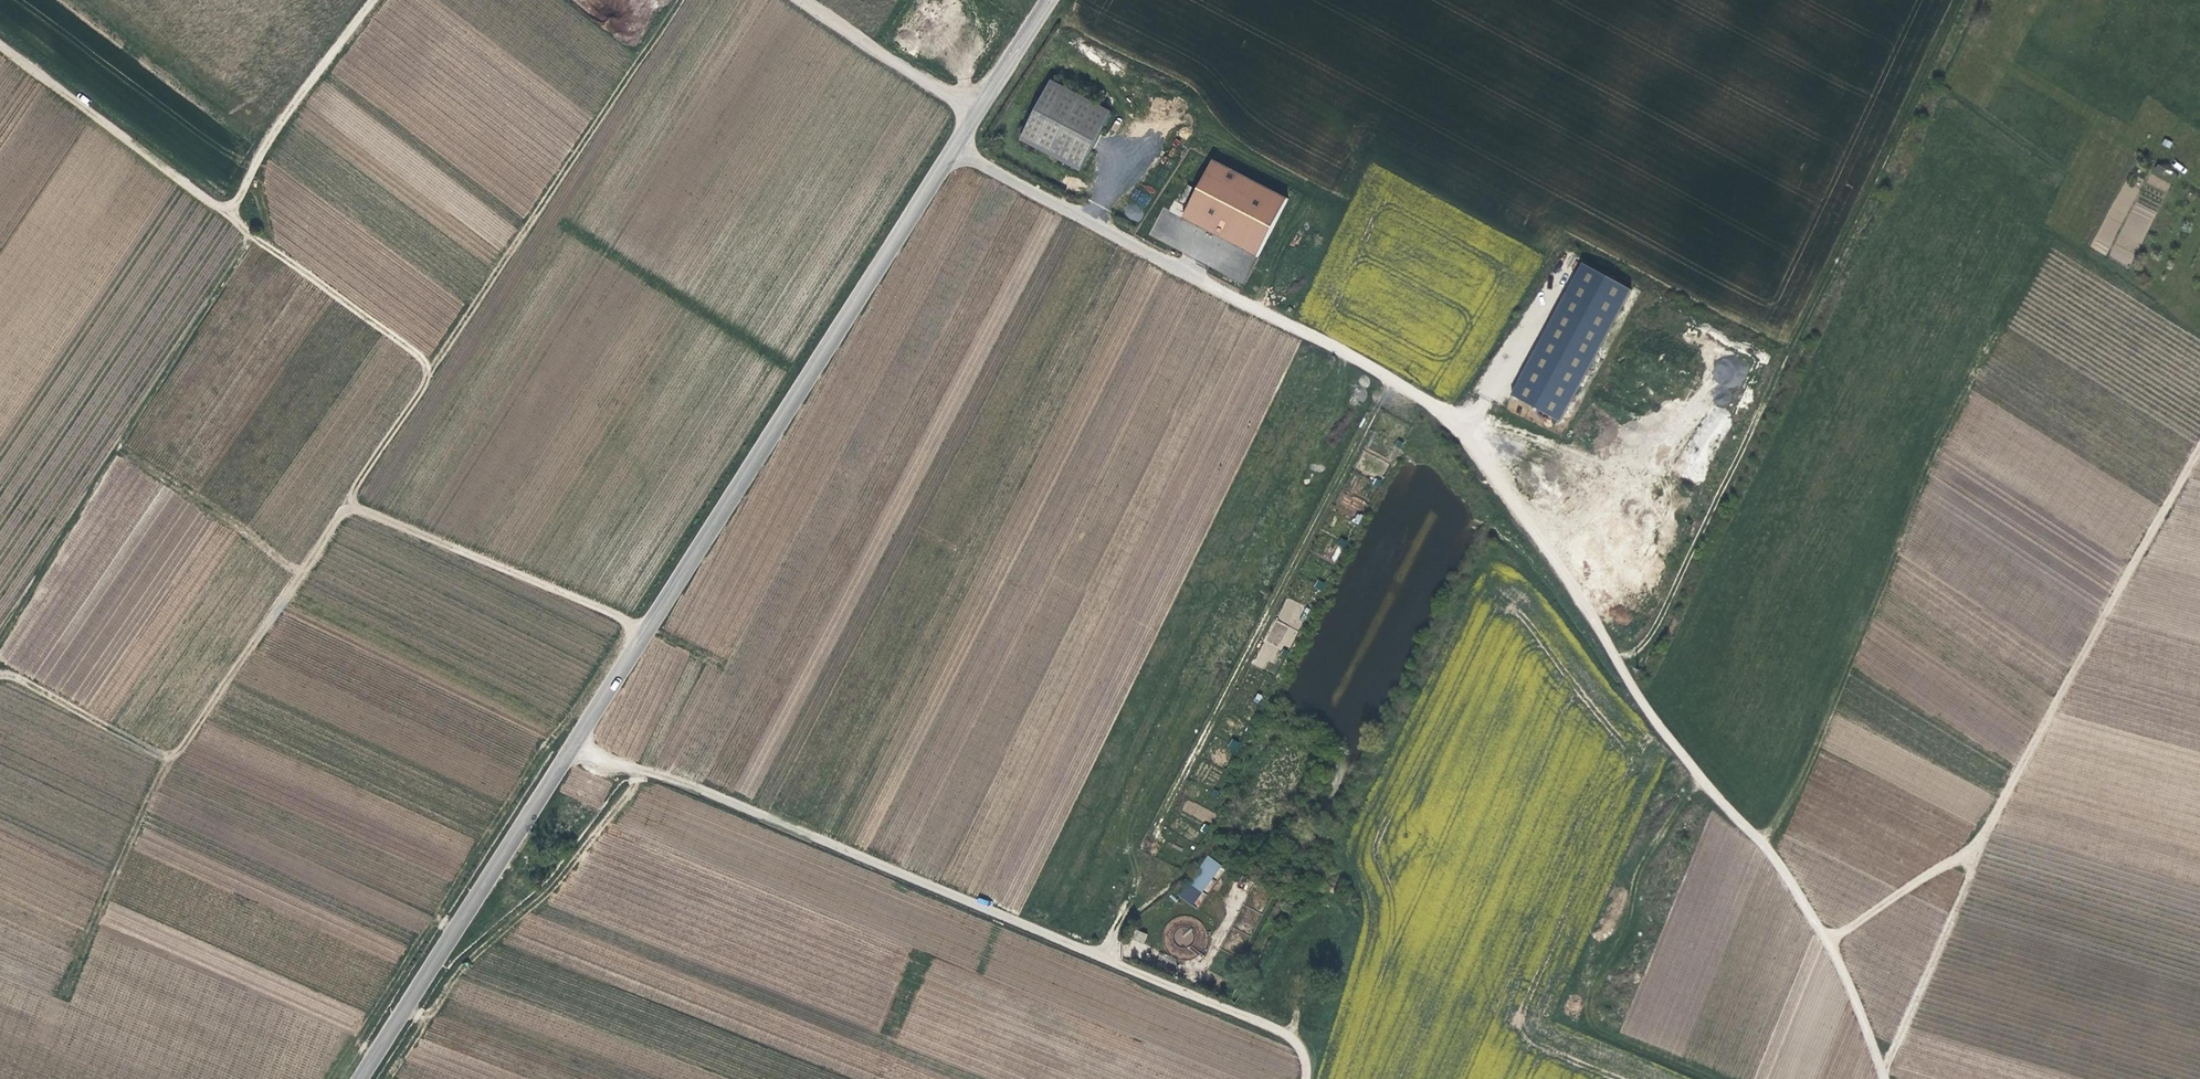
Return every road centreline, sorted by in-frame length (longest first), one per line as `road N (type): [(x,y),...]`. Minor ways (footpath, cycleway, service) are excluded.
road 1 (unclassified): [(1889,1078),(1788,876),(1690,766),(1607,655),(1502,492),(1390,379),(952,148)]
road 2 (track): [(0,669),(168,763),(679,0)]
road 3 (tertiary): [(358,1078),(952,148)]
road 4 (track): [(2199,336),(2057,248),(1918,497),(1767,853)]
road 5 (track): [(1306,1078),(1299,1047),(1280,1030),(572,743)]
road 6 (track): [(1960,0),(1650,632),(1633,649),(1607,655)]
road 7 (track): [(2199,438),(1977,842)]
road 8 (track): [(1886,1078),(1977,842),(1821,941)]
road 9 (track): [(642,772),(576,863),(460,968),(390,1078)]
road 10 (track): [(341,504),(647,626)]
road 11 (track): [(0,41),(221,209)]
road 12 (track): [(221,209),(435,363)]
road 13 (track): [(368,0),(221,209)]
road 14 (track): [(974,114),(801,0)]
road 15 (tertiary): [(952,148),(1047,0)]

